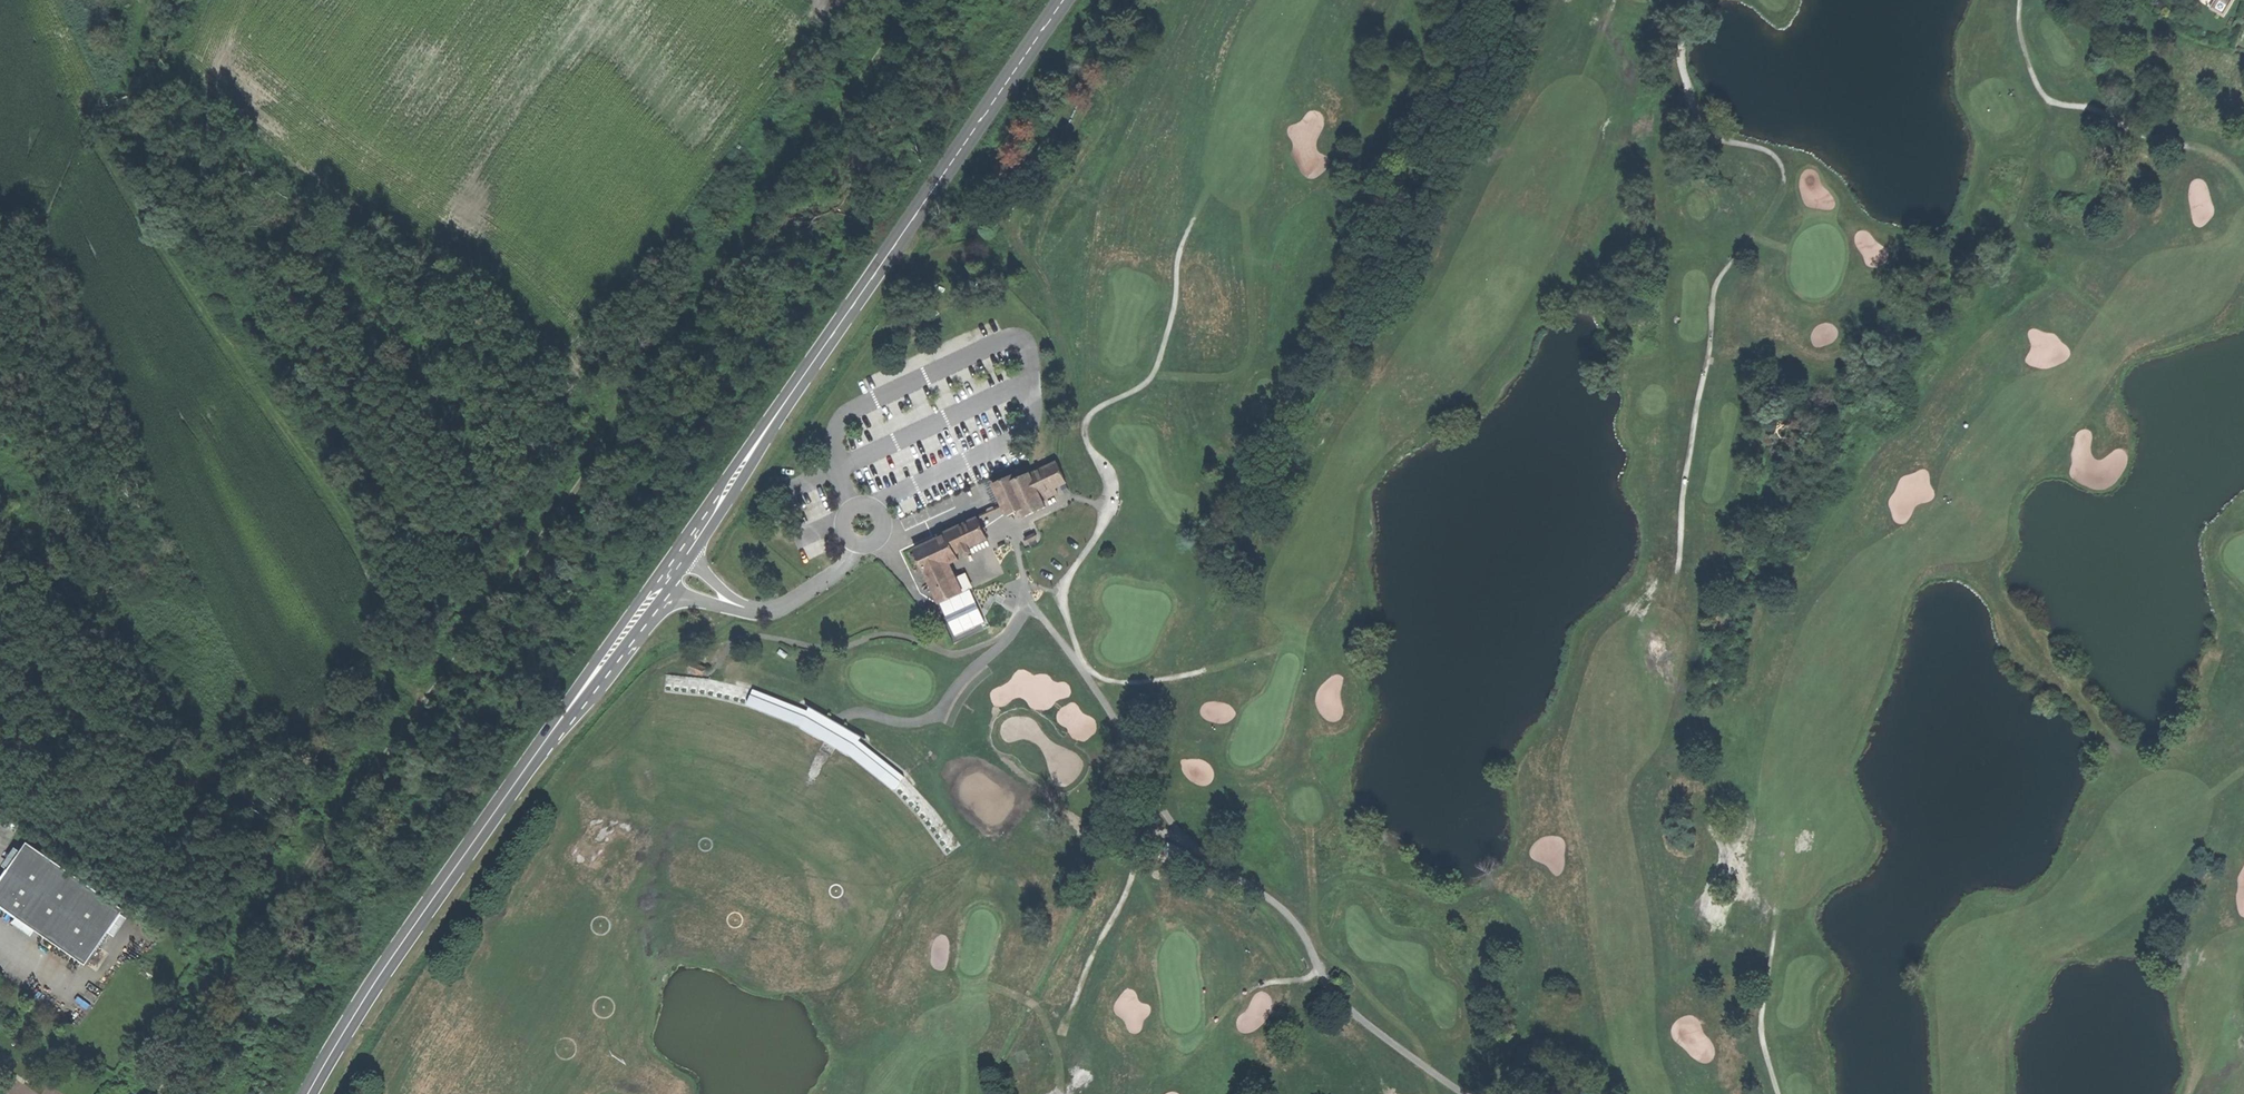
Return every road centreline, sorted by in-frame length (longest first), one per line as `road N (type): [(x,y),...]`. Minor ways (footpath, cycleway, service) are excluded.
road 1 (secondary): [(308,1093),(404,940),(684,552),(1062,0)]

